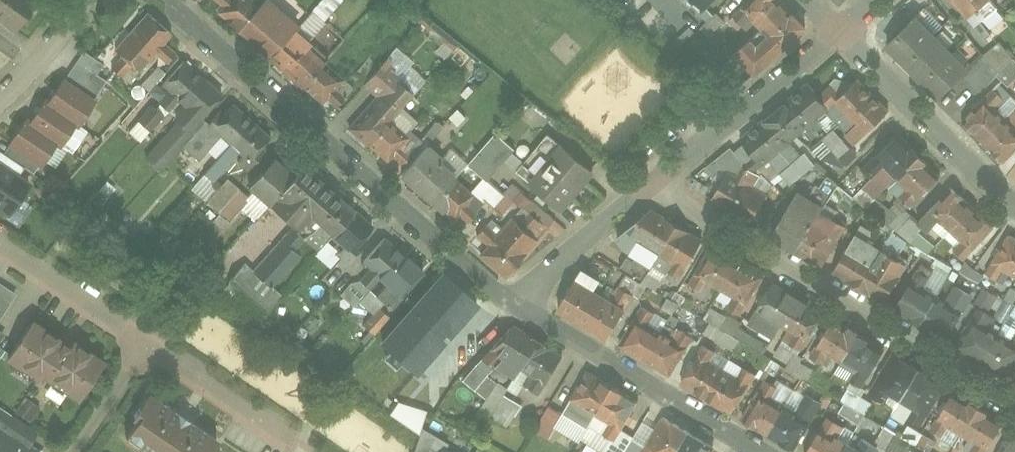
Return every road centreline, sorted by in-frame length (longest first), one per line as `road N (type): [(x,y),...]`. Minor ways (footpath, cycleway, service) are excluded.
road 1 (residential): [(523,309),(338,157),(168,0)]
road 2 (residential): [(659,182),(1014,399)]
road 3 (residential): [(763,451),(523,309)]
road 4 (residential): [(842,33),(1014,210)]
road 5 (residential): [(842,33),(659,182)]
road 6 (residential): [(659,182),(545,274),(523,309)]
road 7 (residential): [(0,244),(147,345)]
road 8 (residential): [(147,345),(266,428)]
road 9 (residential): [(76,451),(147,345)]
road 10 (residential): [(0,95),(81,0)]

